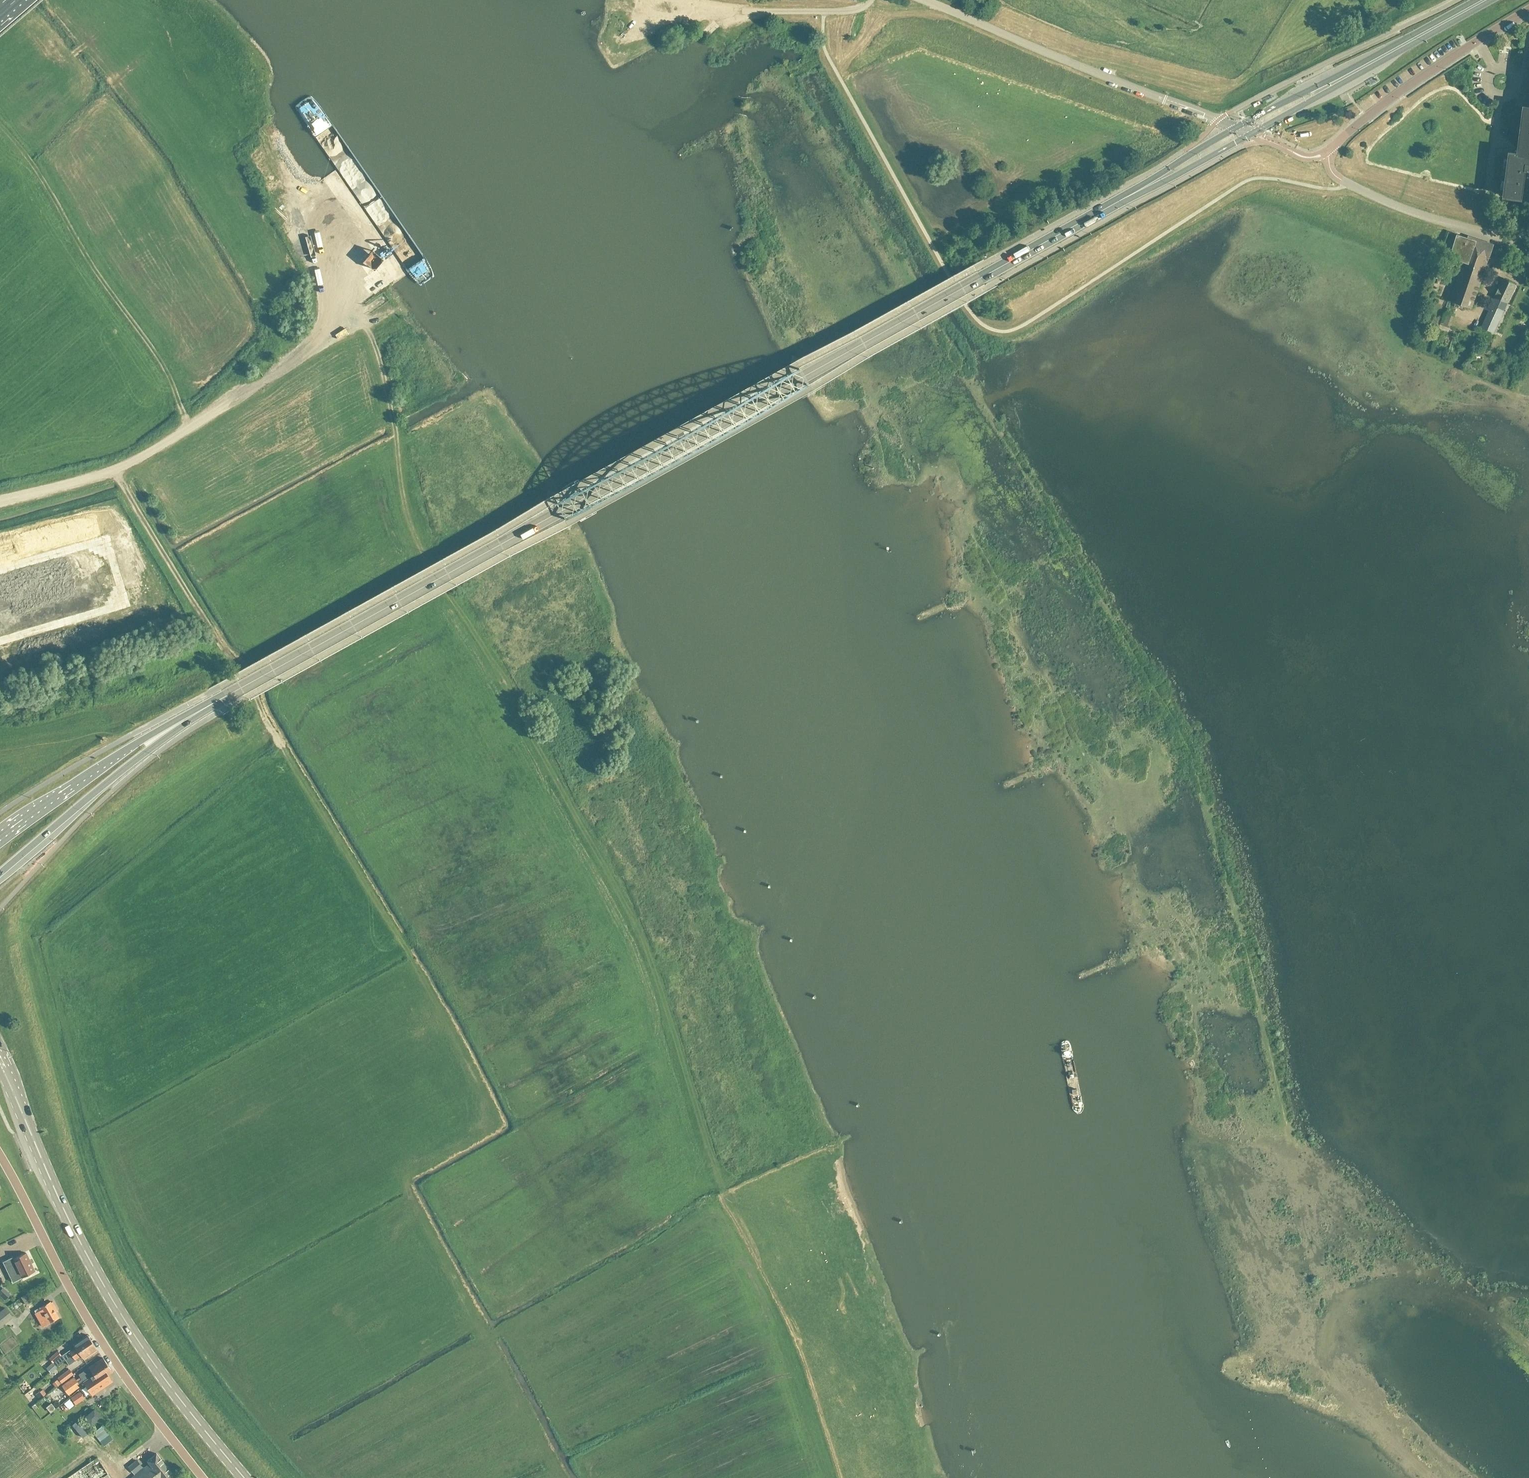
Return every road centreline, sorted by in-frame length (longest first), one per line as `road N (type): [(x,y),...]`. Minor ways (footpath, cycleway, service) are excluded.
road 1 (secondary): [(175,725),(1134,194)]
road 2 (track): [(113,469),(432,995)]
road 3 (residential): [(1528,236),(1482,232),(1401,206),(1337,176),(1327,152),(1398,93),(1528,10)]
road 4 (track): [(1434,1477),(1334,1377),(1326,1346),(1333,1317),(1363,1288),(1410,1286),(1477,1301),(1528,1343)]
road 5 (secondary): [(247,1477),(117,1303),(26,1120)]
road 6 (unclassified): [(202,1477),(88,1318),(0,1154)]
road 7 (unclassified): [(925,0),(1236,127)]
road 8 (secondary): [(0,872),(175,725)]
road 9 (secondary): [(175,725),(0,837)]
road 10 (secondary): [(1365,65),(1236,127)]
road 11 (secondary): [(1365,65),(1483,0)]
road 12 (secondary): [(1134,194),(1251,132)]
road 13 (secondary): [(1251,132),(1365,65)]
road 14 (unclassified): [(742,11),(854,10),(871,0)]
road 15 (secondary): [(1236,127),(1134,194)]

